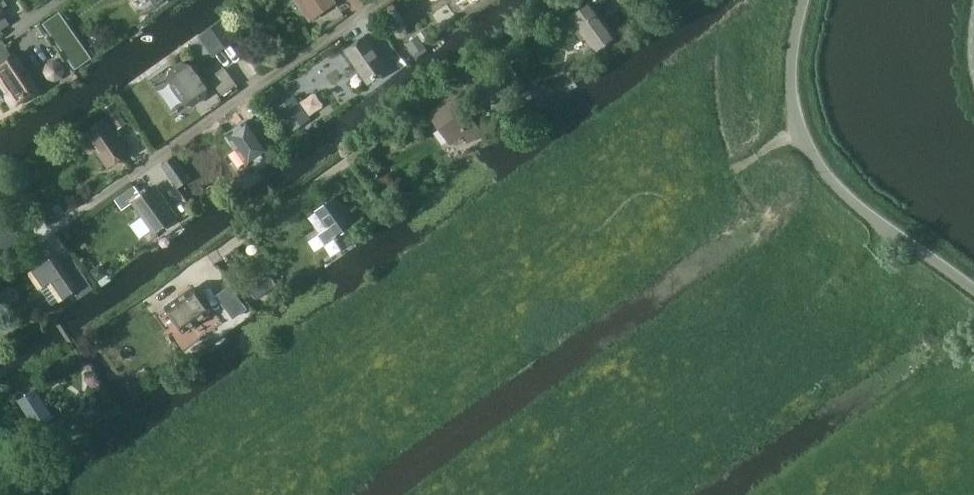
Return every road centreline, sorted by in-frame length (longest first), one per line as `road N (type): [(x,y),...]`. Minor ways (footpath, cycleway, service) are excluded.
road 1 (residential): [(165,292),(569,0)]
road 2 (residential): [(37,238),(385,0)]
road 3 (unclassified): [(973,290),(859,206),(802,136),(790,81),(807,0)]

